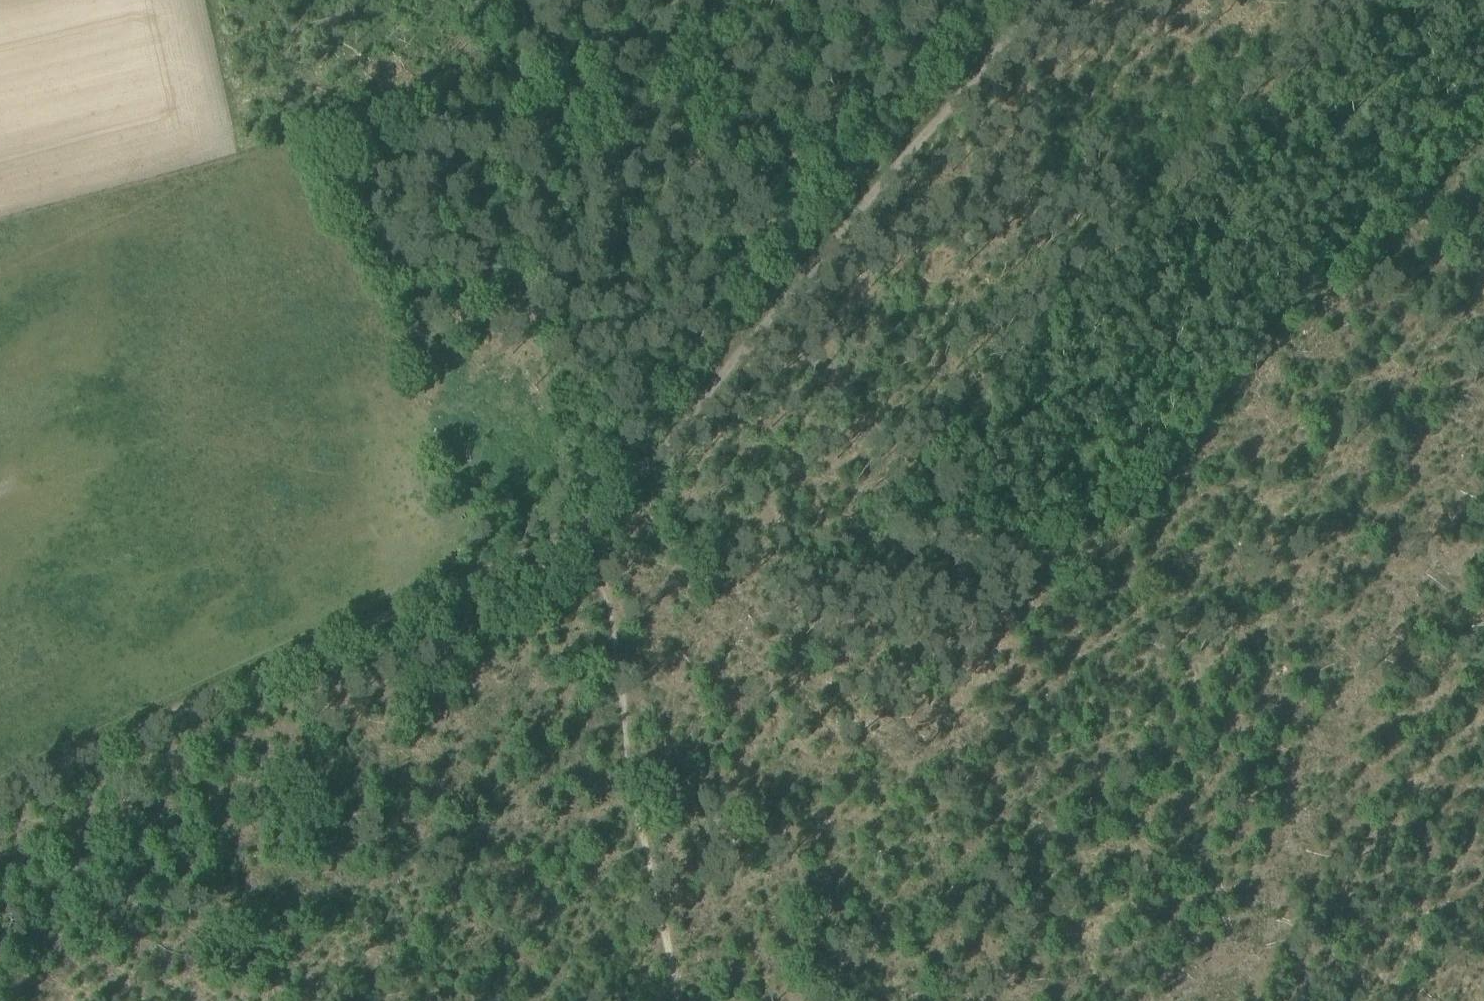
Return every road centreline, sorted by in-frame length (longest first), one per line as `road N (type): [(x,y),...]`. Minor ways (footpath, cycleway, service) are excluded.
road 1 (track): [(566,533),(1032,0)]
road 2 (track): [(0,804),(566,533)]
road 3 (track): [(666,1000),(592,674),(582,559),(566,533)]

